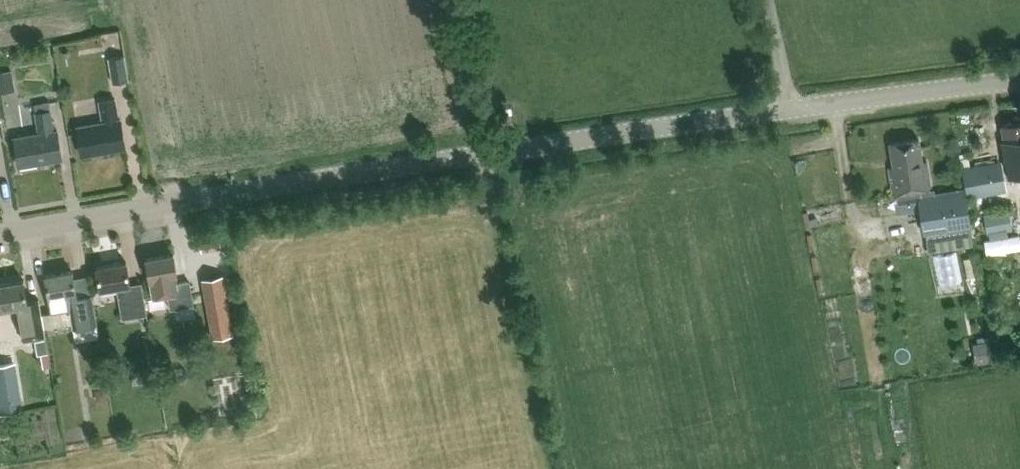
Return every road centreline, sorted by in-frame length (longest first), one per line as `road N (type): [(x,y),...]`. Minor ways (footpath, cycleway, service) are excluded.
road 1 (tertiary): [(0,233),(1019,81)]

